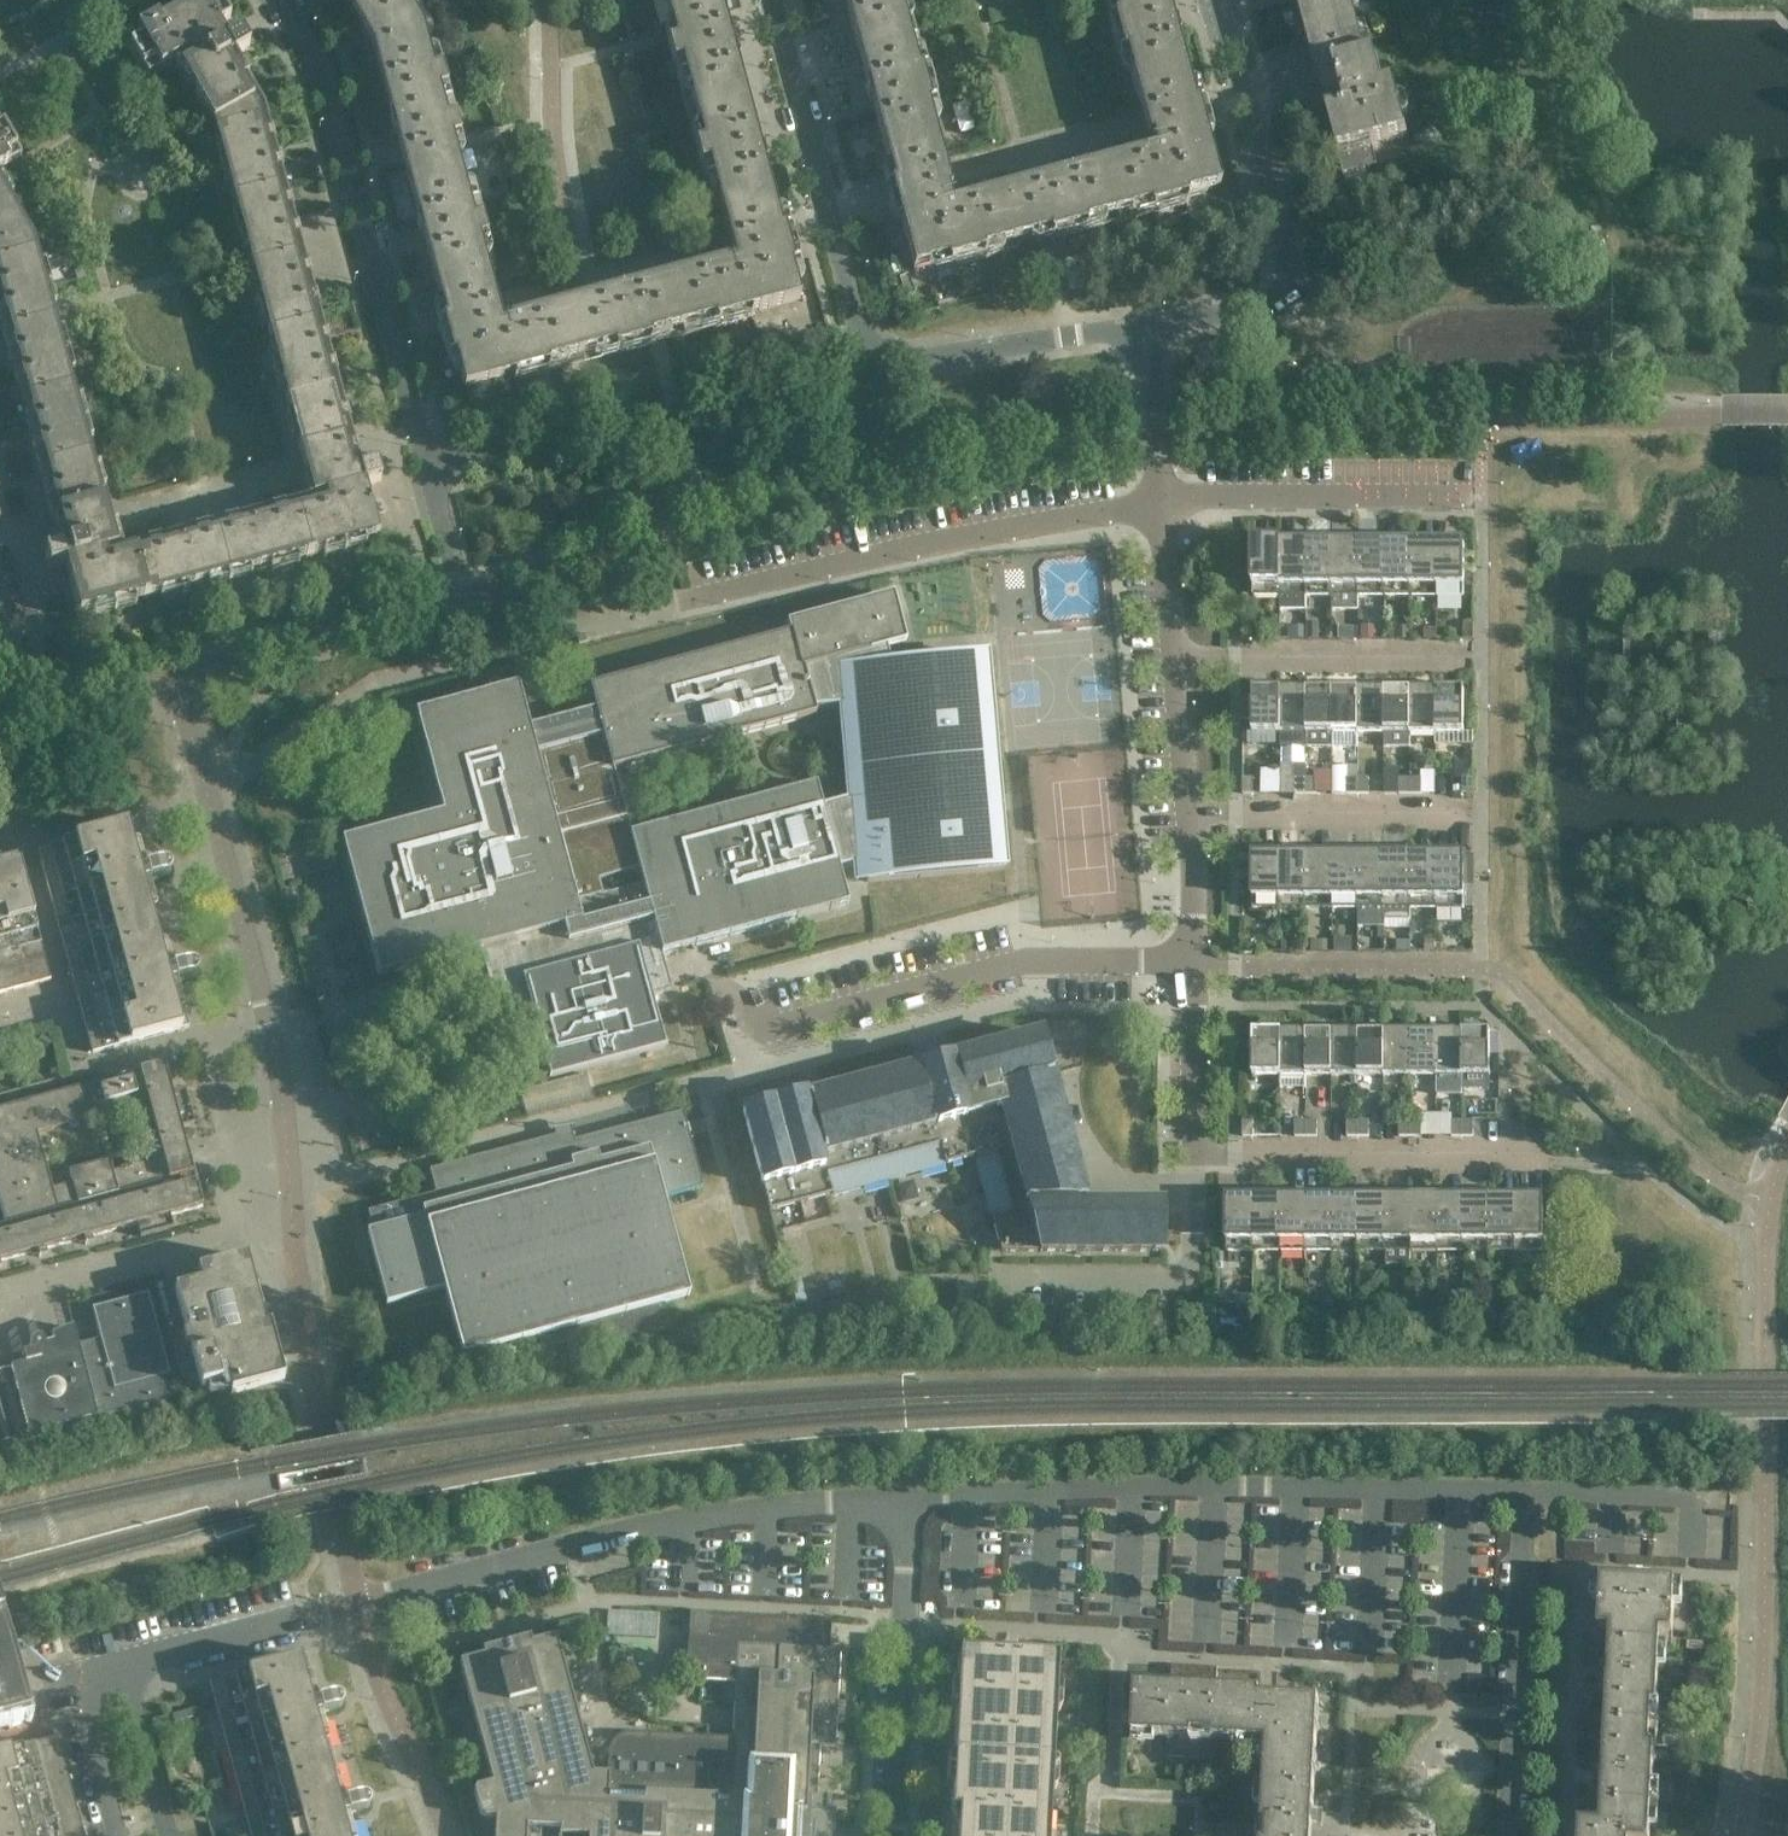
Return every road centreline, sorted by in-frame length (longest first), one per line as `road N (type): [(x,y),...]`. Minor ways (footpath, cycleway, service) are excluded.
road 1 (residential): [(1521,1163),(1199,1163),(1196,817)]
road 2 (residential): [(769,0),(845,279),(881,360),(1071,338),(1141,340)]
road 3 (residential): [(1526,1488),(1215,1483),(911,1497)]
road 4 (residential): [(282,0),(317,59),(450,546)]
road 5 (residential): [(357,1602),(687,1519),(911,1497)]
road 6 (residential): [(1141,340),(1299,289),(1218,0)]
road 7 (residential): [(713,594),(1159,504)]
road 8 (residential): [(1511,1835),(1526,1488)]
road 9 (residential): [(896,1835),(911,1497)]
road 10 (residential): [(1159,504),(1196,497),(1471,496)]
road 11 (residential): [(1484,659),(1176,662)]
road 12 (residential): [(1196,817),(1483,820)]
road 13 (residential): [(1526,1488),(1694,1494)]
road 14 (residential): [(1159,504),(1141,340)]
road 15 (residential): [(1176,662),(1159,504)]
road 16 (residential): [(1196,817),(1176,662)]

